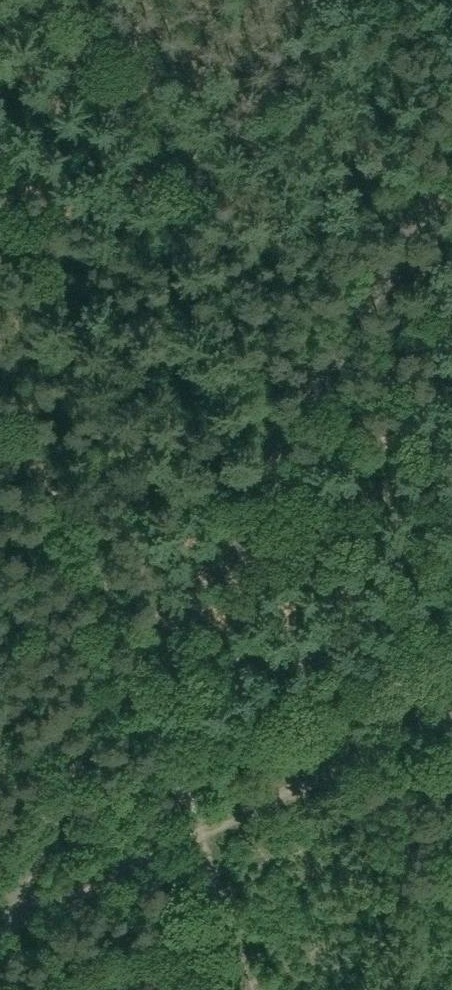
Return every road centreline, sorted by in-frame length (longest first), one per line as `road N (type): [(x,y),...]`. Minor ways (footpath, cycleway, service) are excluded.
road 1 (unclassified): [(0,918),(138,675),(240,547),(354,325),(451,160)]
road 2 (track): [(0,427),(83,546),(173,769),(175,793)]
road 3 (track): [(451,718),(199,833)]
road 4 (track): [(189,839),(0,937)]
road 5 (track): [(199,833),(256,989)]

